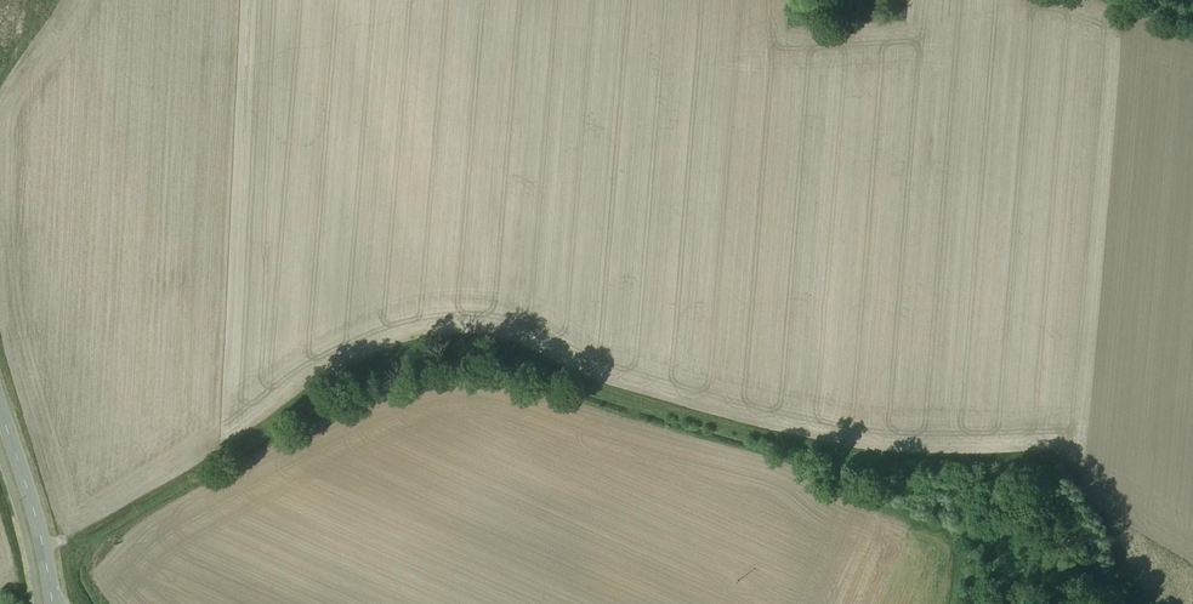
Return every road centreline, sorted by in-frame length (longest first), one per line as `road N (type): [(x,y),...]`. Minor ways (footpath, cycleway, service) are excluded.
road 1 (secondary): [(0,405),(40,532),(52,603)]

